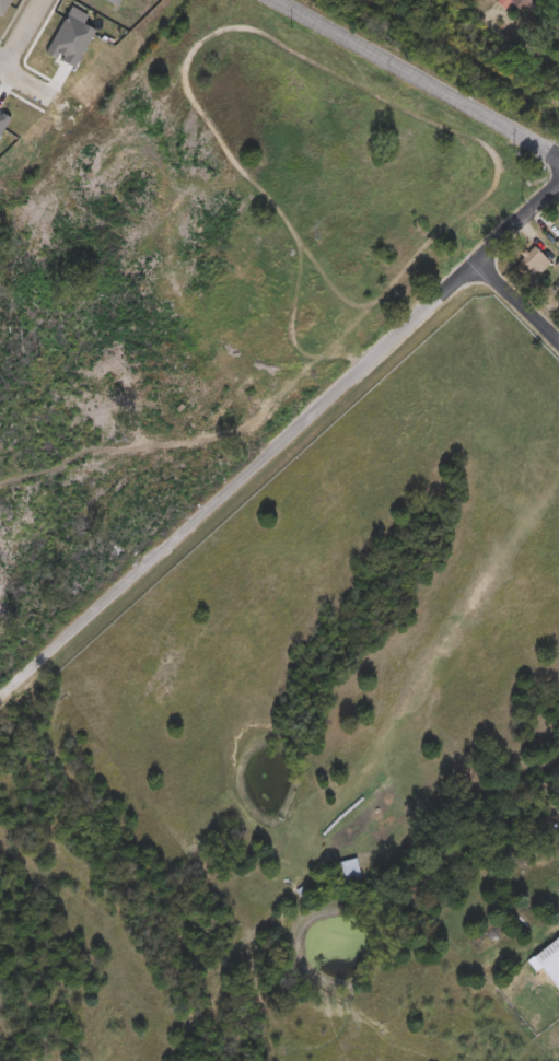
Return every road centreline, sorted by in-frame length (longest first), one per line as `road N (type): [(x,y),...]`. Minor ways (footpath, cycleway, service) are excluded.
road 1 (residential): [(0,695),(558,188)]
road 2 (residential): [(558,171),(274,0)]

